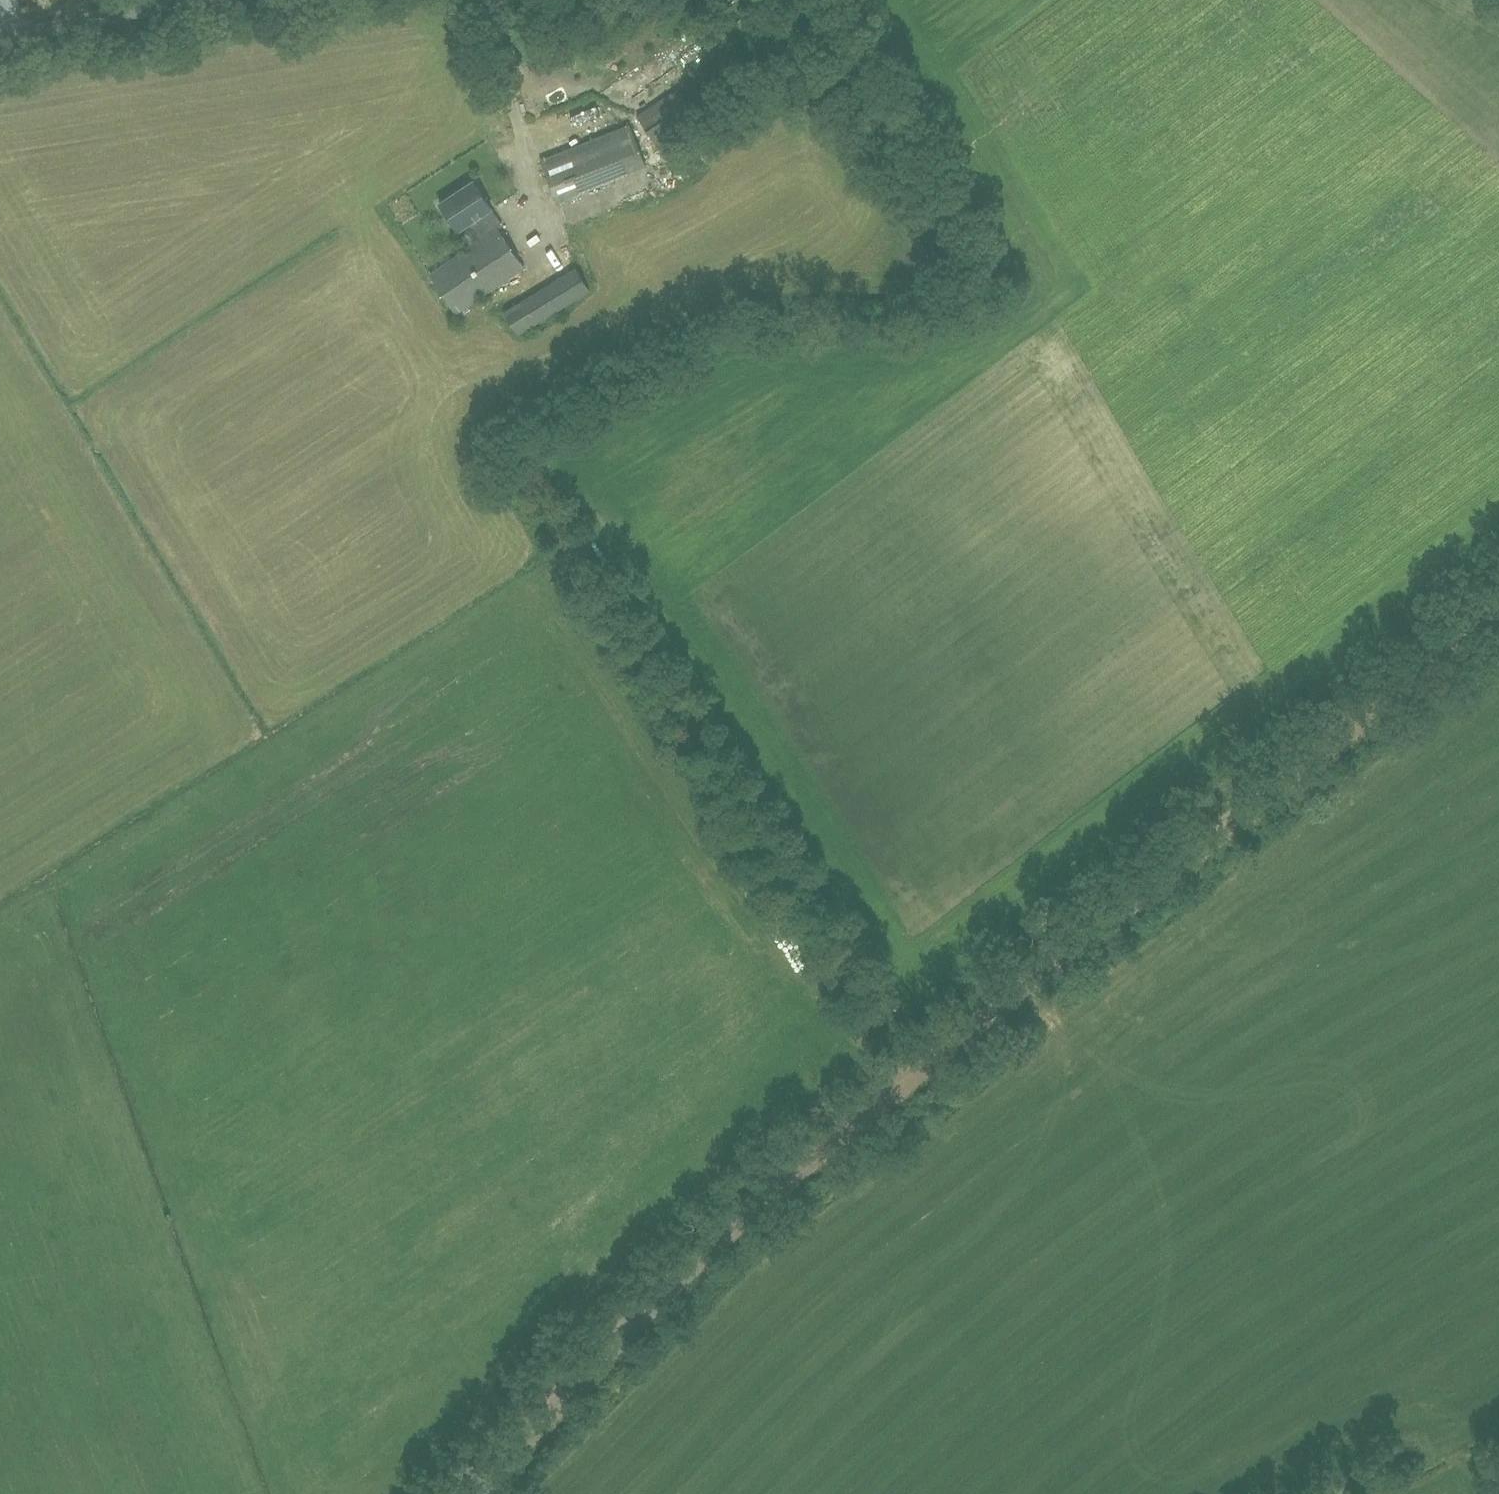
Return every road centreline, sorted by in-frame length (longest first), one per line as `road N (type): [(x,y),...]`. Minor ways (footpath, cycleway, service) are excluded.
road 1 (track): [(1498,610),(718,1236),(469,1493)]
road 2 (unclassified): [(0,29),(146,0)]

